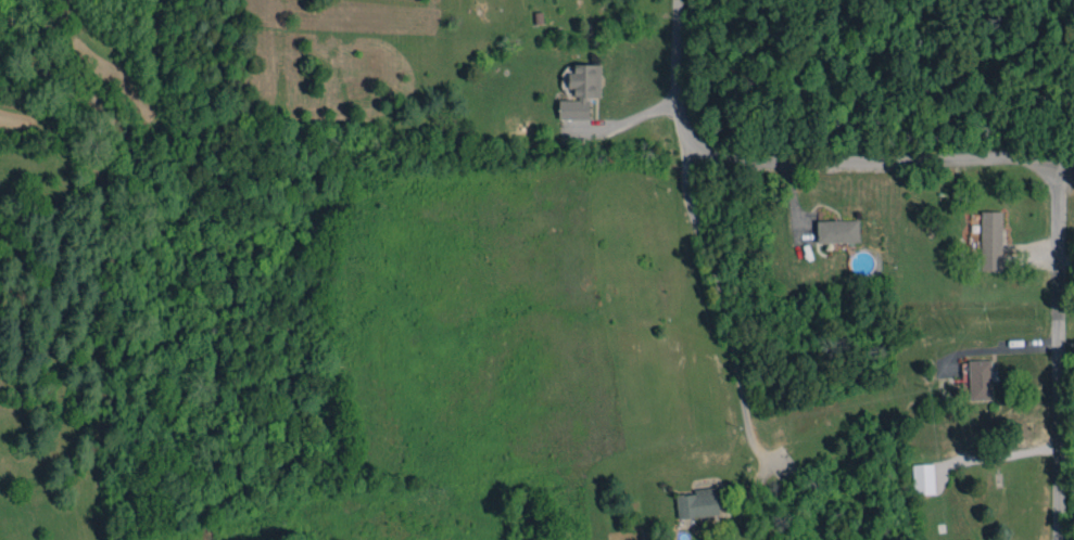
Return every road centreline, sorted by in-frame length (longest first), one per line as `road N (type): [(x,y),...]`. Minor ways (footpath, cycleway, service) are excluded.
road 1 (tertiary): [(1060,159),(751,163),(712,155),(692,141),(680,116),(678,0)]
road 2 (residential): [(1060,159),(1059,539)]

